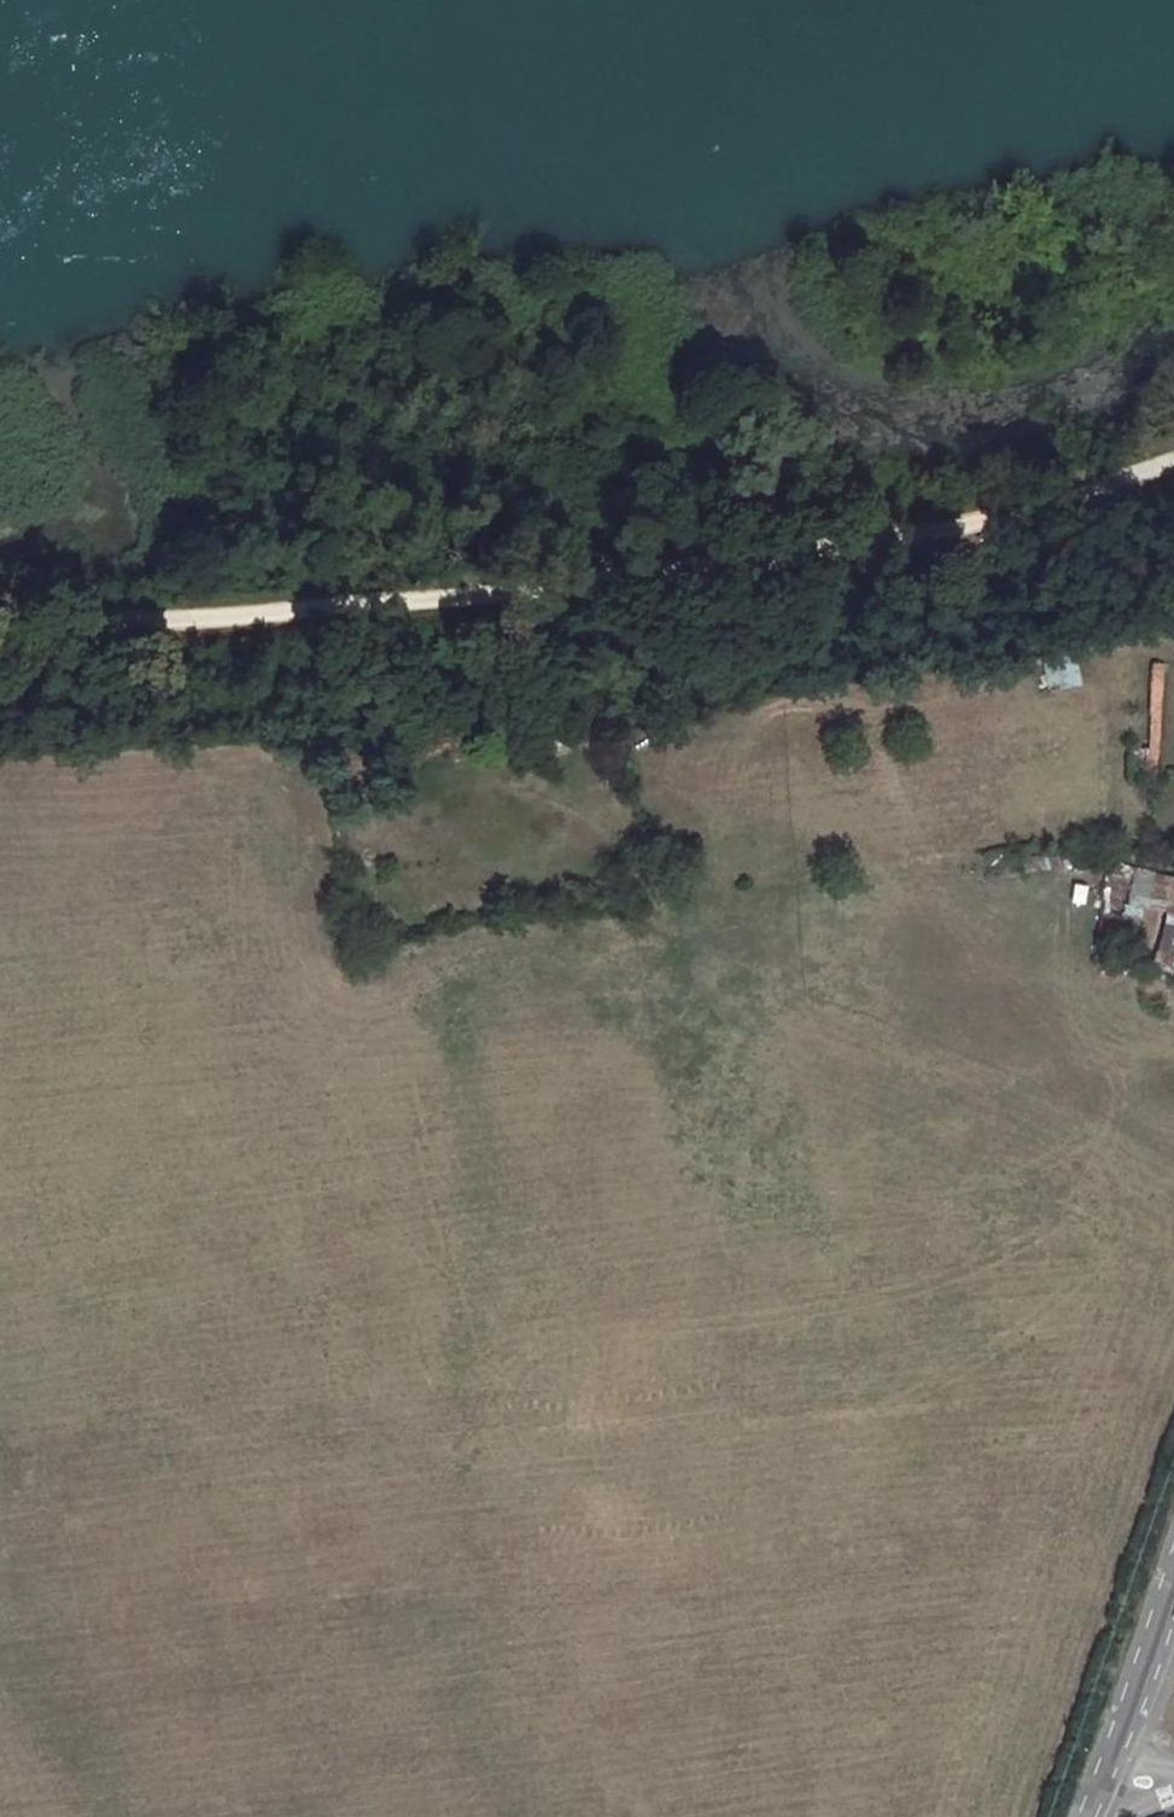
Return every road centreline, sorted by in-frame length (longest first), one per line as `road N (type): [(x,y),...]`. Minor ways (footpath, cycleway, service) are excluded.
road 1 (unclassified): [(1089,1809),(1173,1553)]

